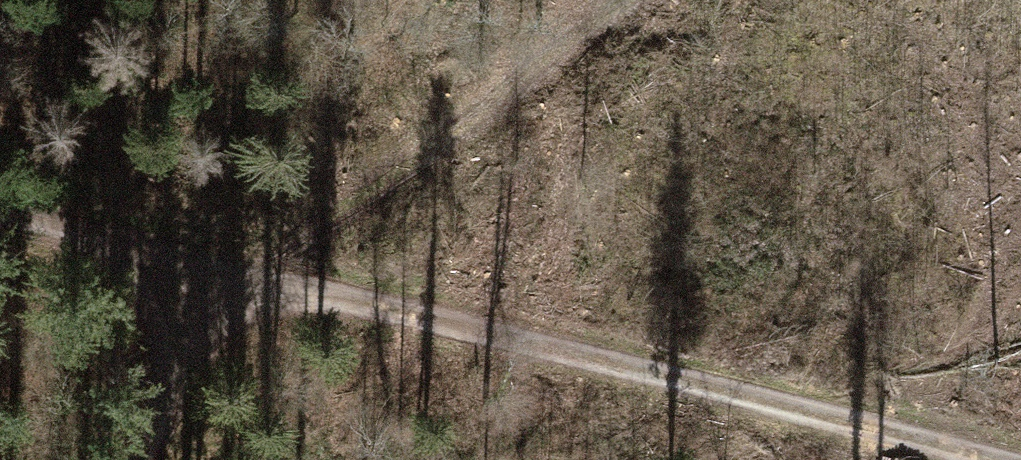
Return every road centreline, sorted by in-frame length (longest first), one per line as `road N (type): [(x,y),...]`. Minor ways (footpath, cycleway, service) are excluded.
road 1 (track): [(0,213),(960,459)]
road 2 (track): [(157,459),(255,278),(501,39),(562,0)]

